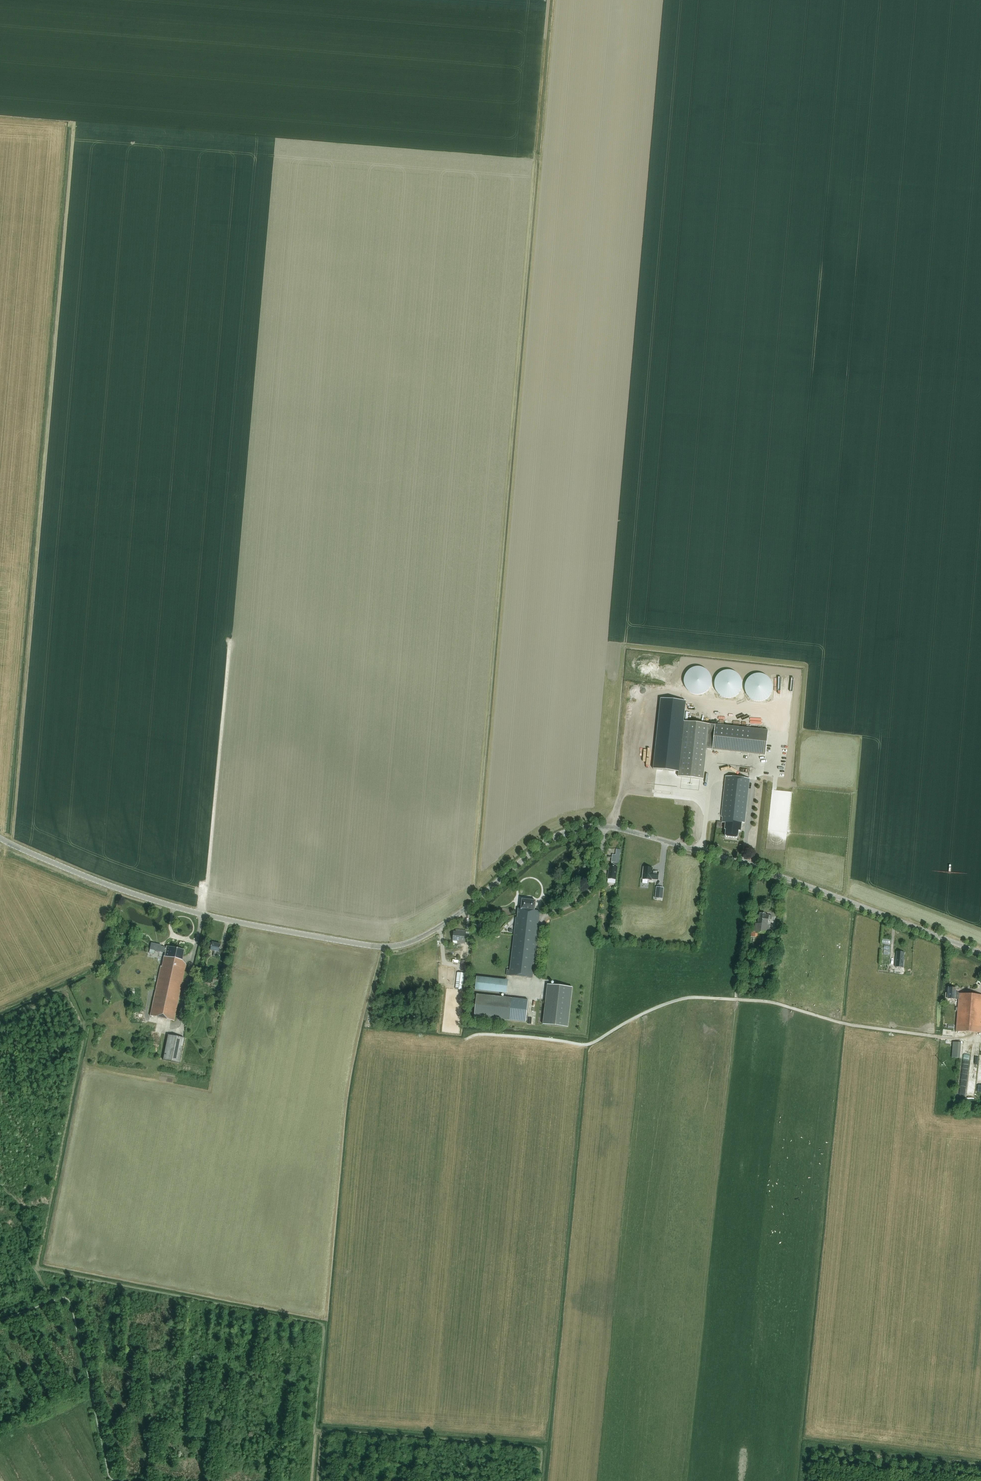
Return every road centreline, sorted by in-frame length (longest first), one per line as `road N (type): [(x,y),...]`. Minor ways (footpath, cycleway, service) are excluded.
road 1 (secondary): [(980,953),(780,877),(612,827),(548,841),(431,933),(386,947),(174,907),(0,838)]

